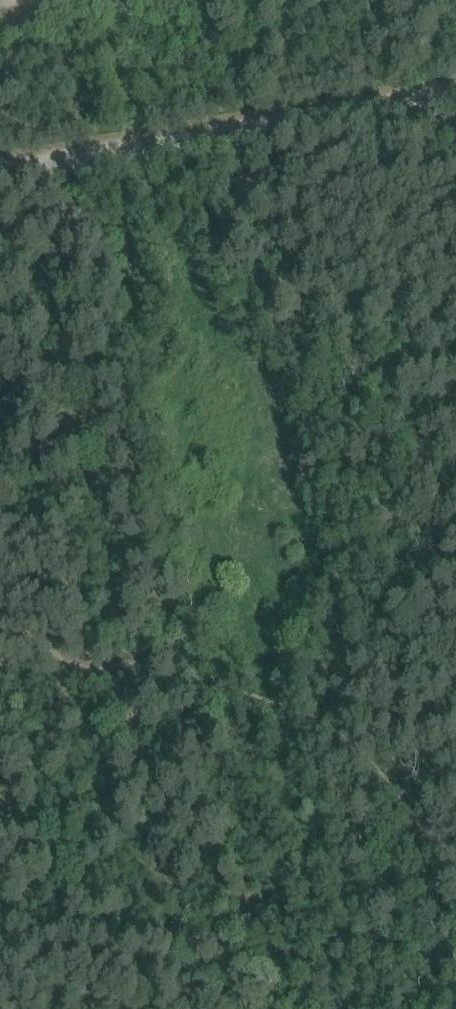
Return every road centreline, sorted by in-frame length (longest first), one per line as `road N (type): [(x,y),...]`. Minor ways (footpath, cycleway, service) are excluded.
road 1 (unclassified): [(455,86),(0,169)]

